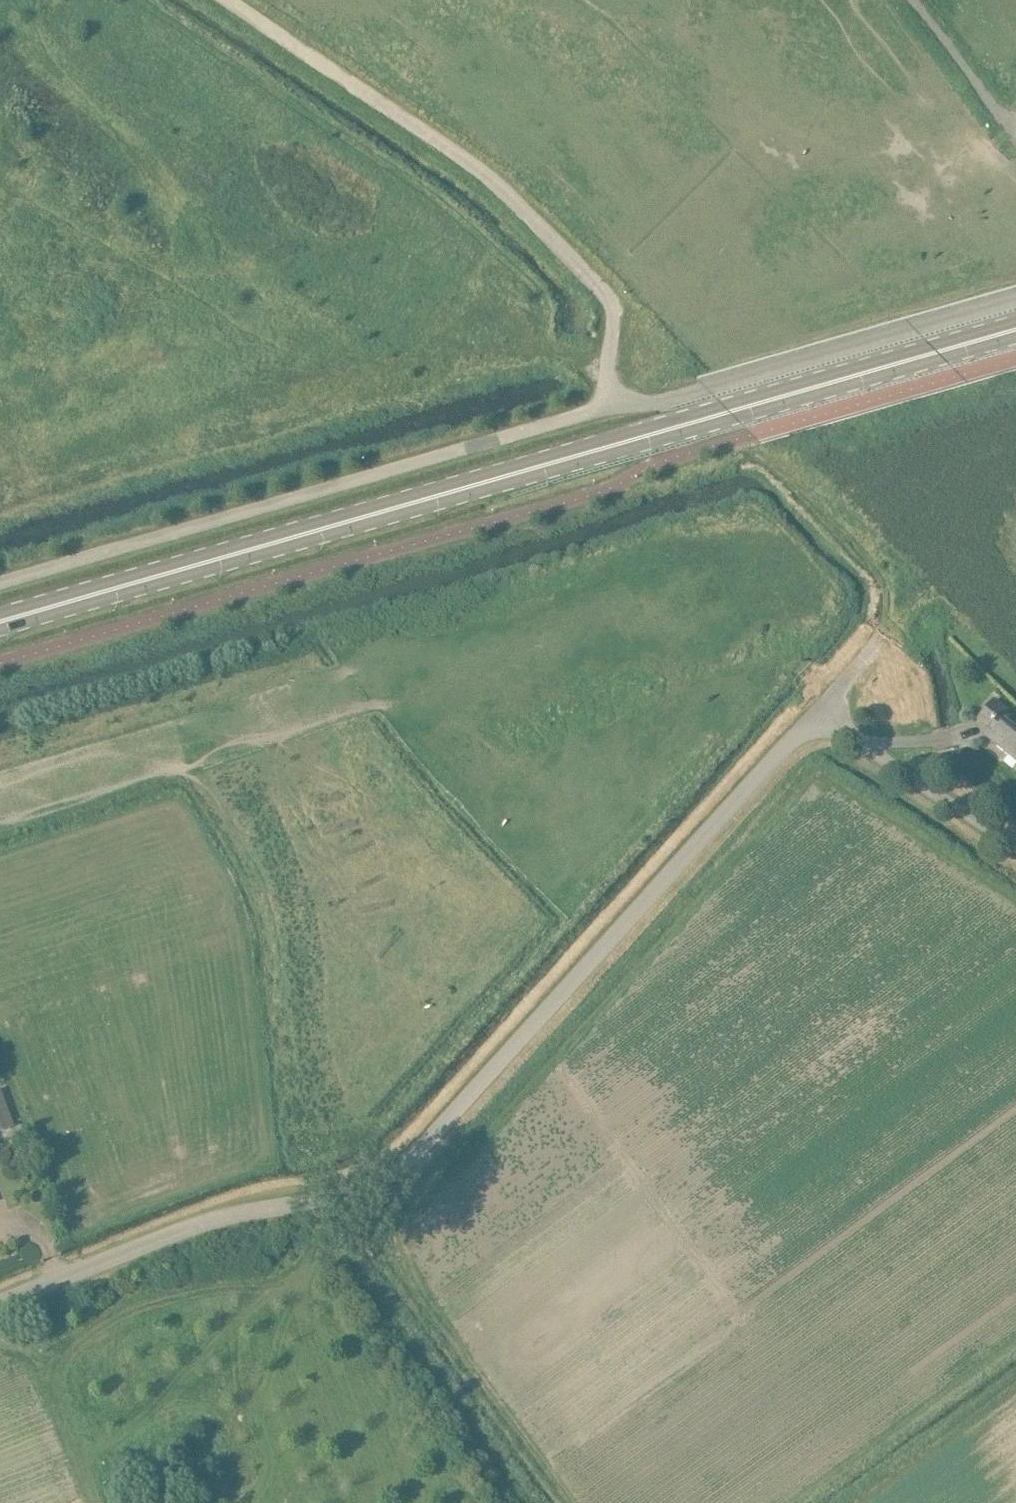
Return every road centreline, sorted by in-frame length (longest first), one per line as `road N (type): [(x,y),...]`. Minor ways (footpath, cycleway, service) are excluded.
road 1 (secondary): [(1015,330),(0,620)]
road 2 (unclassified): [(1015,300),(0,584)]
road 3 (unclassified): [(0,1300),(178,1229),(325,1199),(388,1175),(819,710)]
road 4 (unclassified): [(1015,846),(819,710)]

